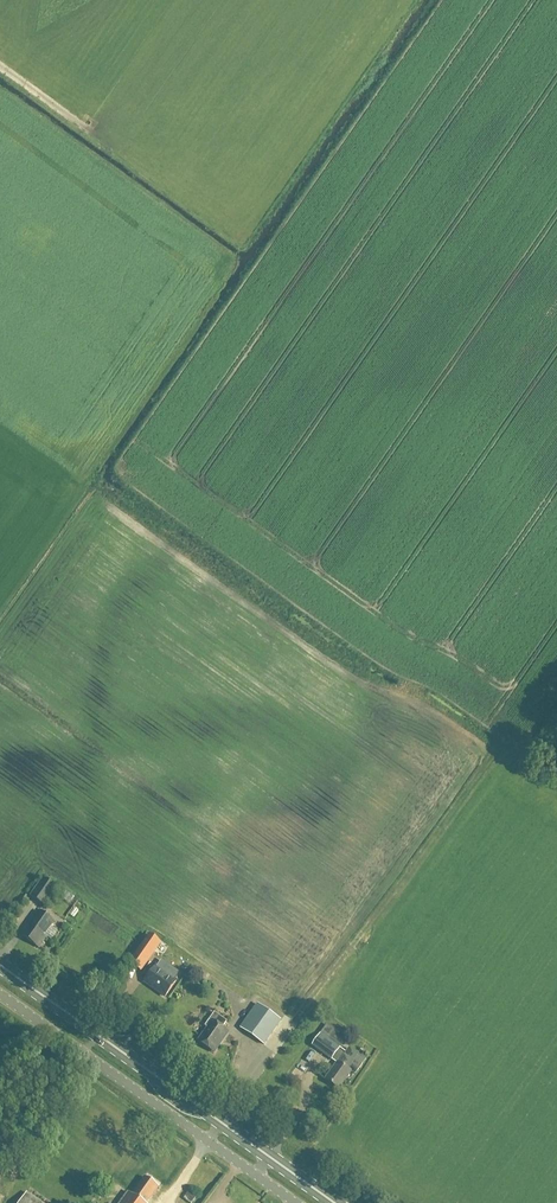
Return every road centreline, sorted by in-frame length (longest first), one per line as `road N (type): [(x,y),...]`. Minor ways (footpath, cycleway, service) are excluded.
road 1 (primary): [(335,1202),(0,964)]
road 2 (unclassified): [(298,1202),(0,993)]

